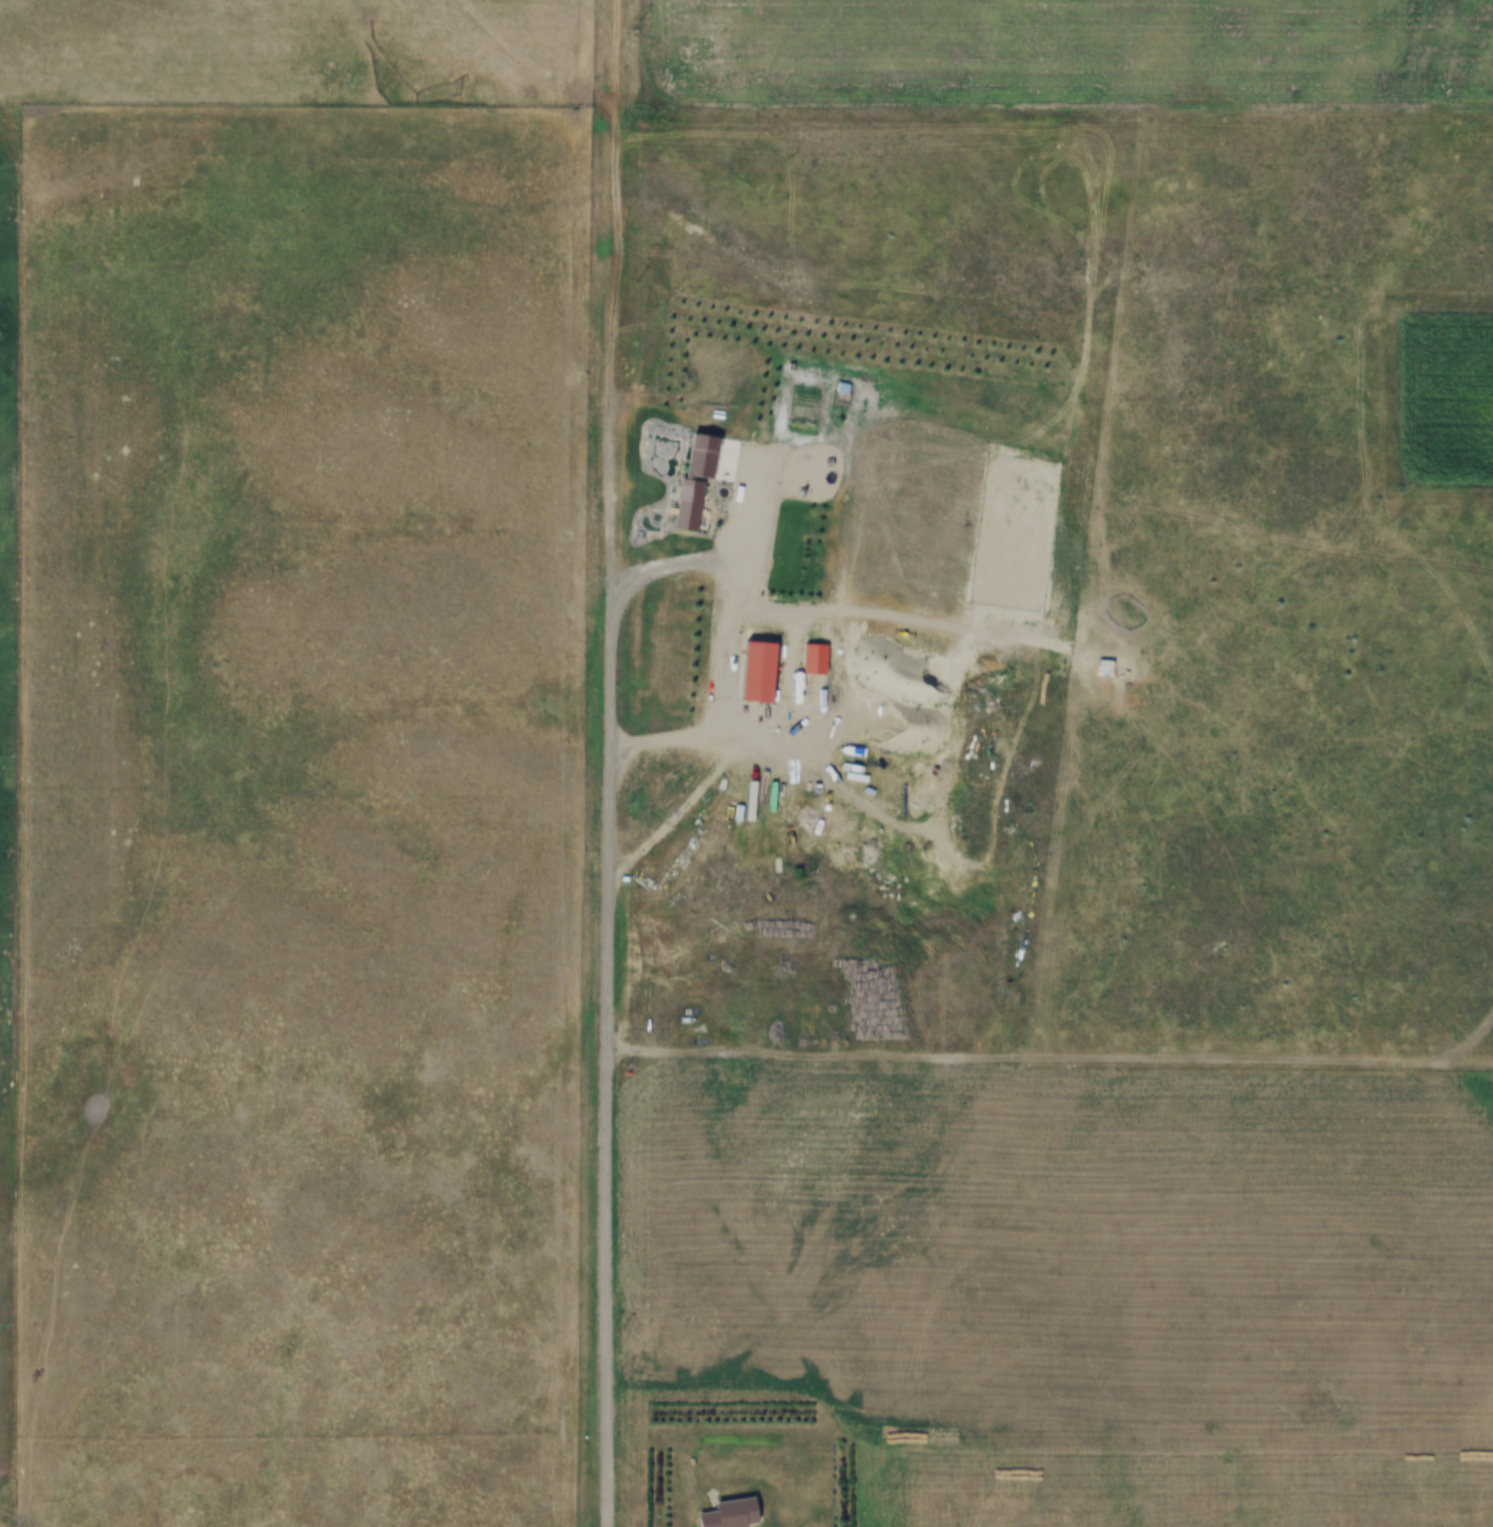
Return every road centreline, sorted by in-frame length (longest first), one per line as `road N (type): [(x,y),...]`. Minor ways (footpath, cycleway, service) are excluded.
road 1 (track): [(612,598),(619,0)]

